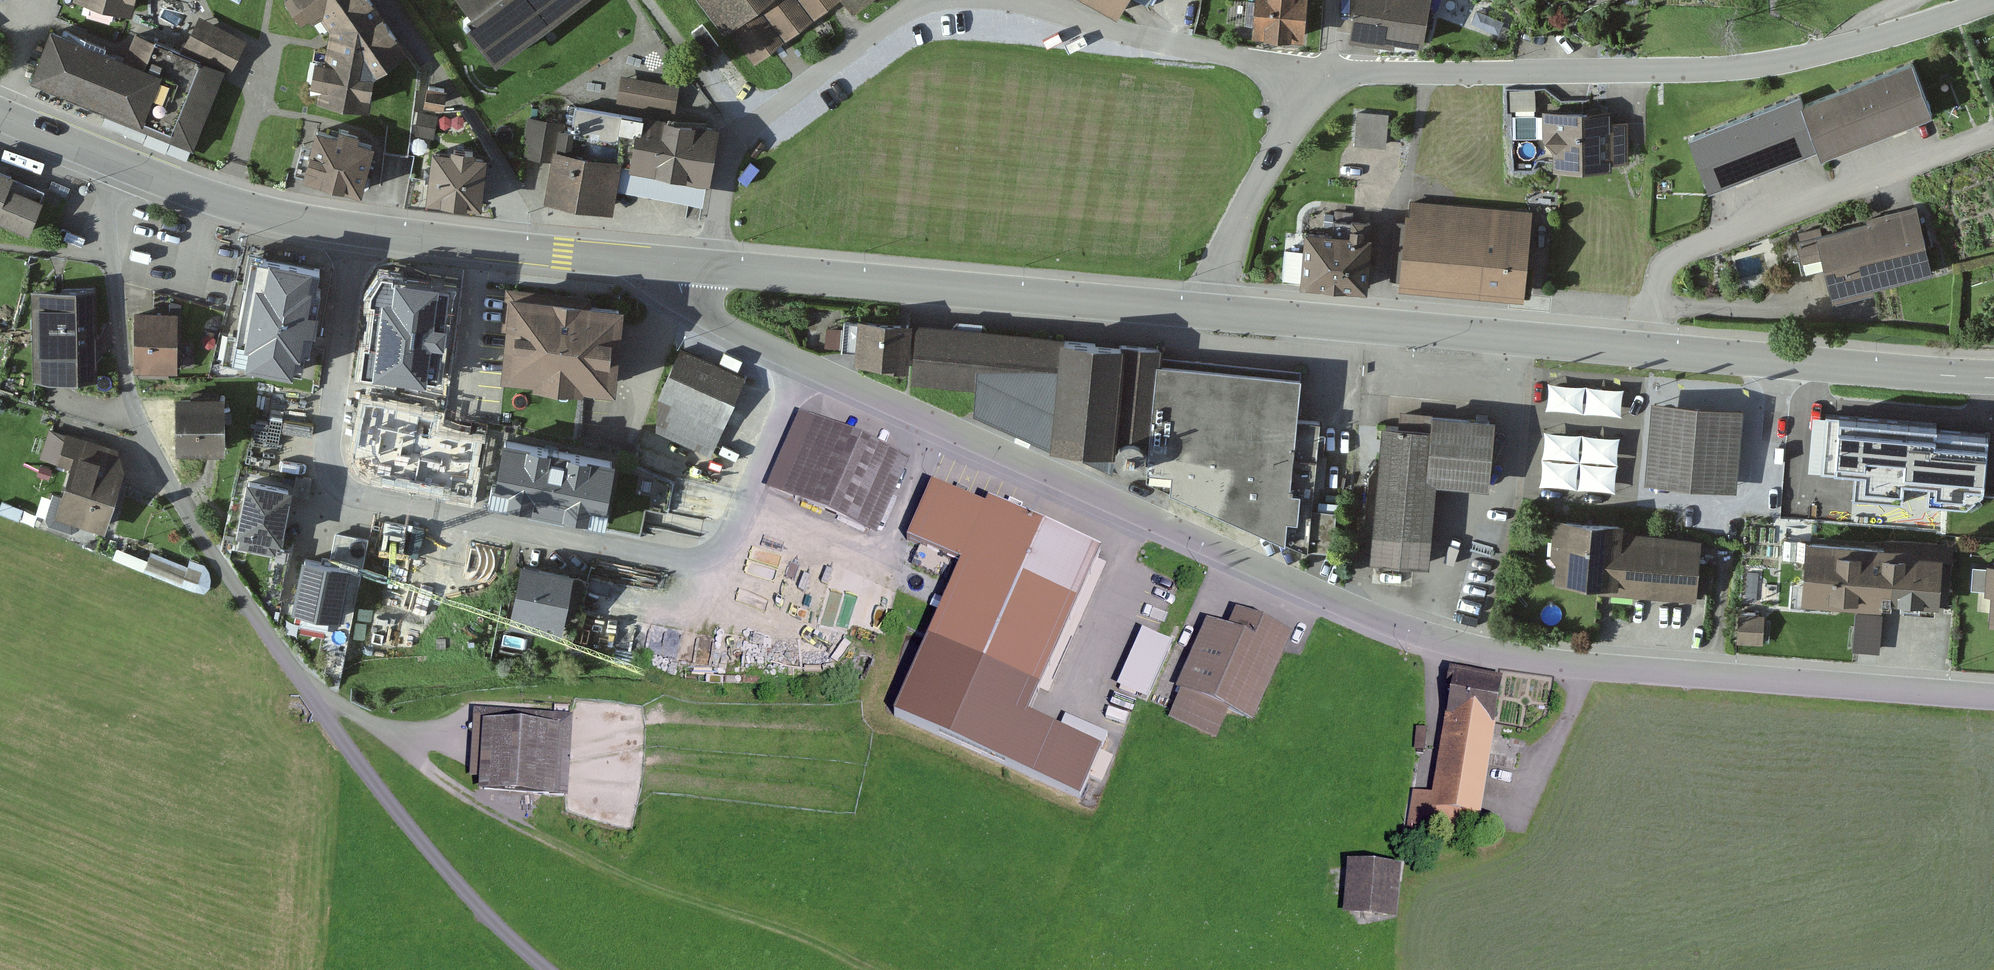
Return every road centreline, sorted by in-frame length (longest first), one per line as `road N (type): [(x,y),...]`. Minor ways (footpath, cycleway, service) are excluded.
road 1 (residential): [(803,364),(1334,602),(1456,645),(1993,696)]
road 2 (unclassified): [(98,158),(126,379),(167,477),(347,749),(480,914),(548,969)]
road 3 (residential): [(358,234),(329,461),(352,495),(658,556),(710,547),(739,517),(803,364)]
road 4 (residential): [(1205,311),(1256,182),(1328,68),(1704,70),(1760,66),(1862,42)]
road 5 (tertiary): [(672,266),(1205,311)]
road 6 (tertiary): [(1205,311),(1648,347)]
road 7 (residential): [(1648,347),(1661,272),(1677,254),(1993,131)]
road 8 (tertiary): [(1648,347),(1993,376)]
road 9 (tertiary): [(358,234),(672,266)]
road 10 (tertiary): [(98,158),(223,209),(358,234)]
road 11 (track): [(453,786),(308,686)]
road 12 (residential): [(672,266),(690,305),(803,364)]
road 13 (residential): [(1862,42),(1990,0)]

